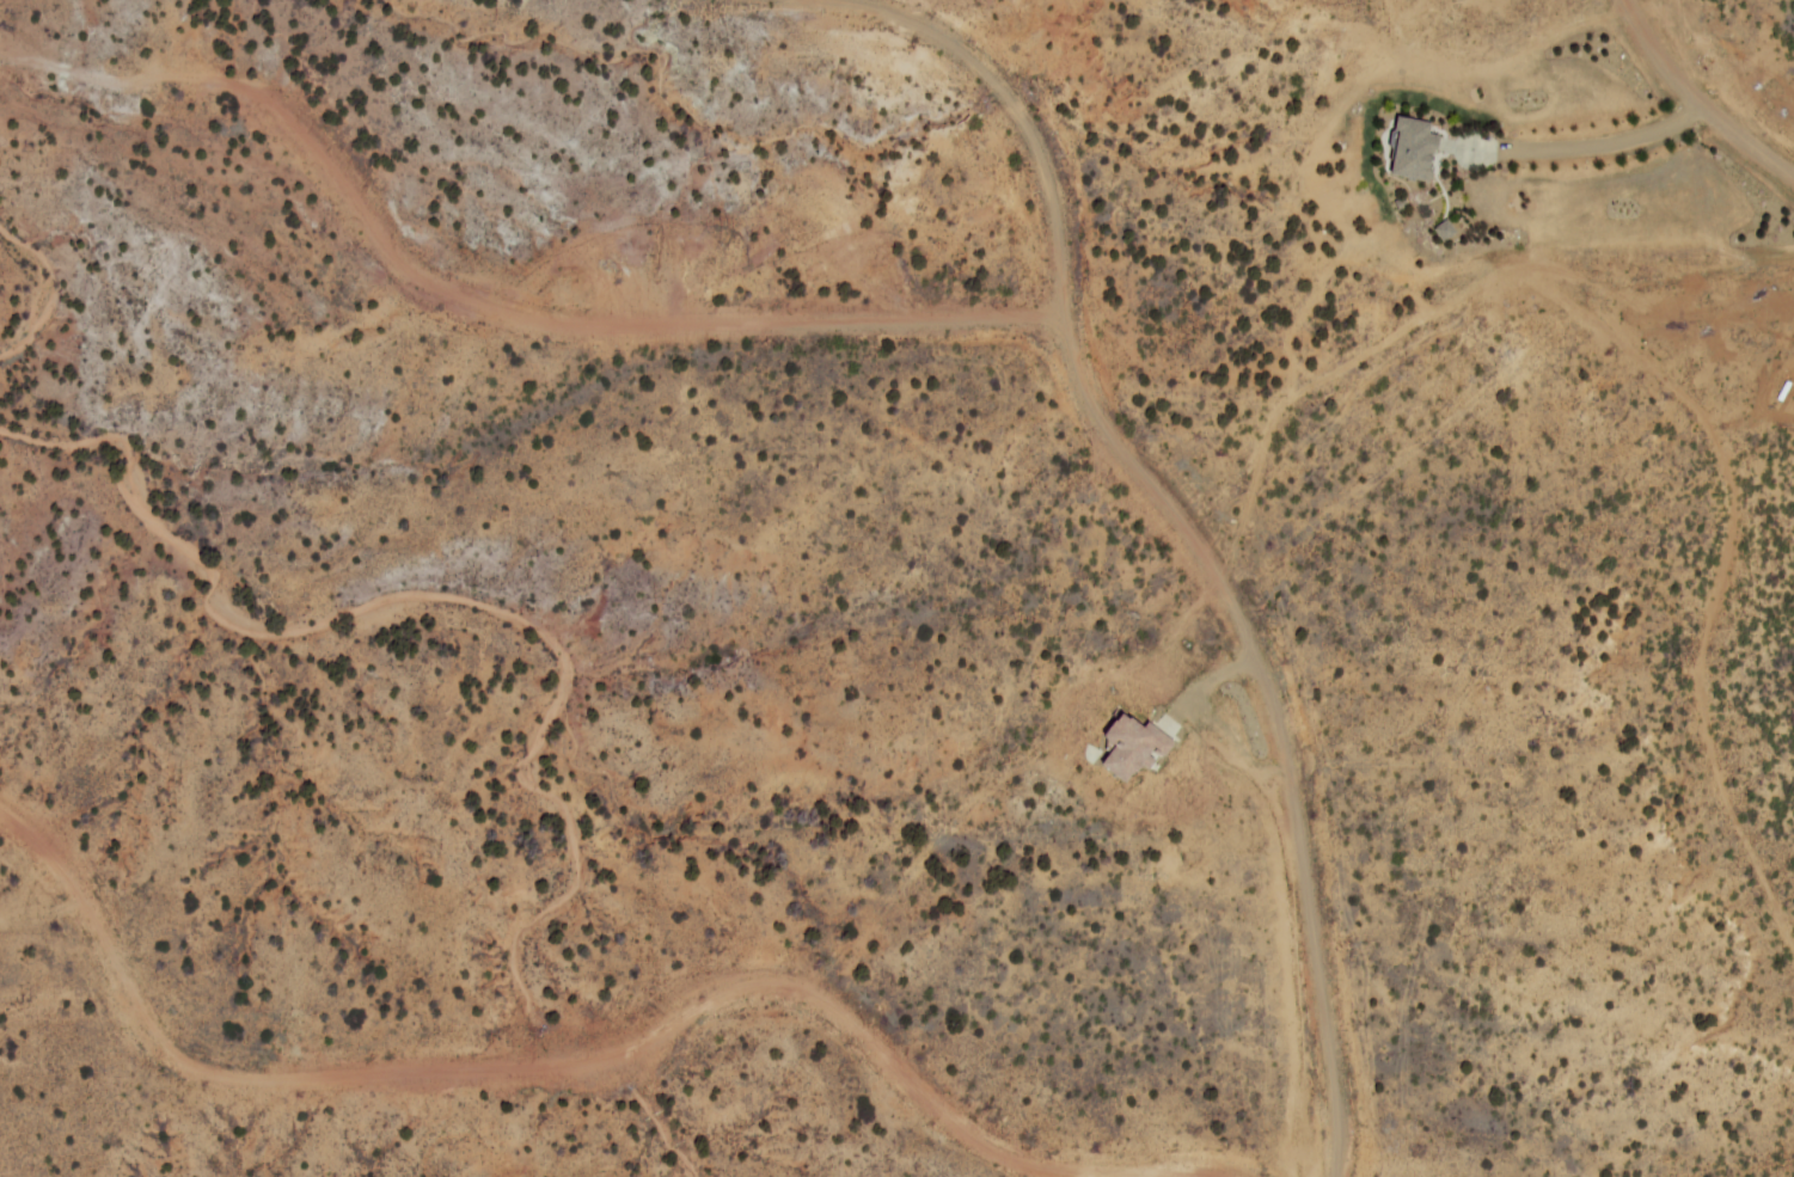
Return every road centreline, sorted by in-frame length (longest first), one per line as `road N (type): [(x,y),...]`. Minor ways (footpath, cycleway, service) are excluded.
road 1 (residential): [(1128,1176),(1077,1176),(1006,1158),(829,1009),(783,989),(733,992),(614,1056),(565,1067),(275,1081),(188,1068),(153,1035),(75,891),(0,813)]
road 2 (residential): [(1338,1176),(1335,1080),(1290,781),(1256,658),(1212,568),(1085,390),(1066,320),(1052,194),(1024,123),(967,59),(896,13),(857,0)]
road 3 (residential): [(213,80),(263,99),(287,119),(414,274),(529,323),(633,329),(1066,320)]
road 4 (residential): [(1626,0),(1666,71),(1793,180)]

